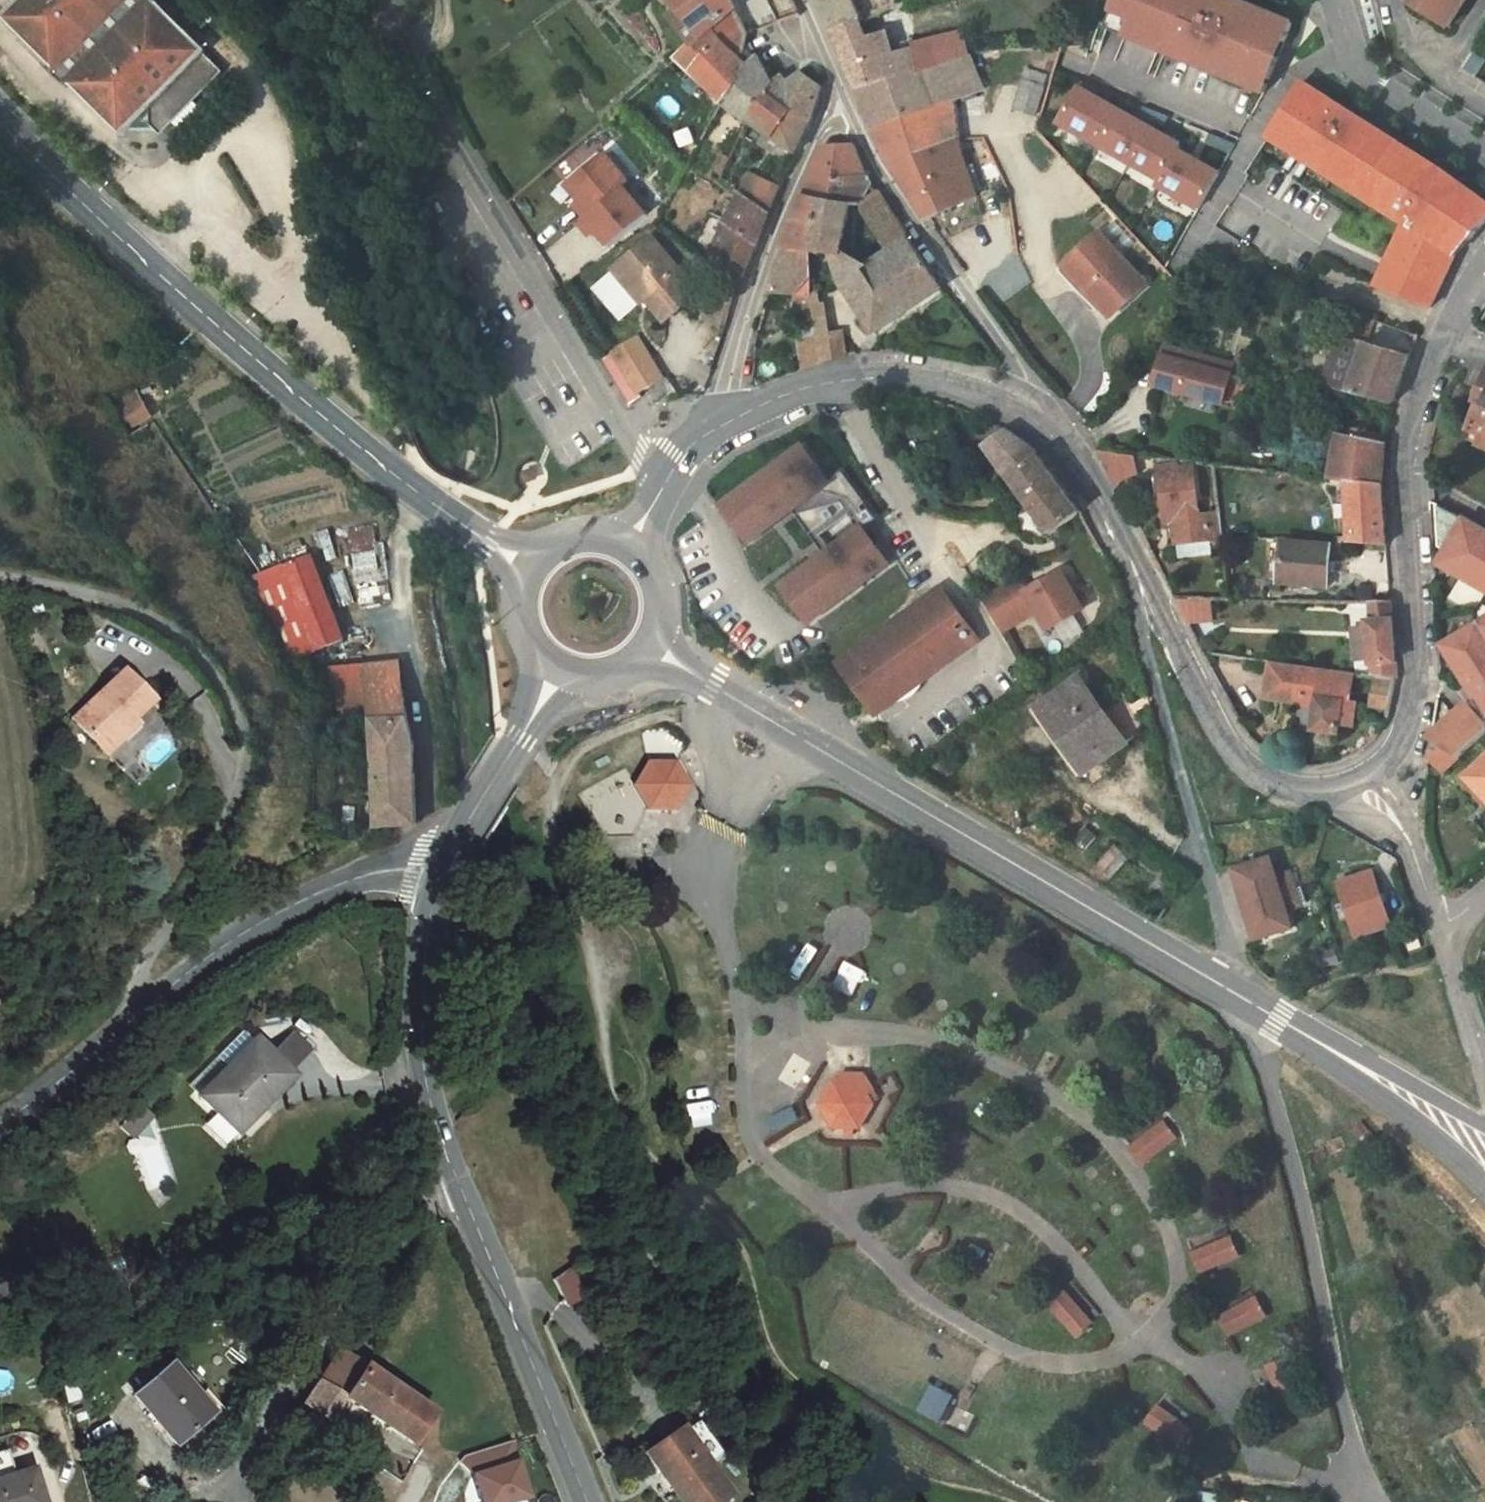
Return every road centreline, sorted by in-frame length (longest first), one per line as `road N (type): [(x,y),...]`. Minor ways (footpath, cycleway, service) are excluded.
road 1 (primary): [(0,115),(149,265),(486,547)]
road 2 (primary): [(715,681),(1244,998)]
road 3 (residential): [(0,576),(97,596),(173,627),(212,659),(235,701),(245,745),(237,786),(141,975),(133,1008)]
road 4 (unclassified): [(381,0),(659,489)]
road 5 (unclassified): [(1484,266),(1439,335),(1406,427),(1401,468),(1413,686),(1404,726),(1375,770)]
road 6 (residential): [(1244,998),(1314,1259),(1359,1478),(1379,1501)]
road 7 (residential): [(1244,998),(1142,625),(1135,558)]
road 8 (unclassified): [(1040,412),(1024,374),(919,237),(839,76)]
road 9 (unclassified): [(457,1169),(421,1203),(233,1479)]
road 10 (unclassified): [(1375,770),(1335,785),(1291,785),(1253,769),(1216,731),(1135,558)]
road 11 (residential): [(839,76),(743,322),(719,395),(722,421)]
road 12 (primary): [(585,1501),(457,1169)]
road 13 (unclassified): [(133,1008),(277,911),(342,878),(446,868)]
road 14 (unclassified): [(1040,412),(948,380),(879,376),(835,382),(722,421)]
road 15 (primary): [(457,1169),(419,1049),(415,994),(422,939),(446,868)]
road 16 (residential): [(1331,0),(1366,77),(1484,157)]
road 17 (primary): [(1339,1061),(1484,1196)]
road 18 (residential): [(1439,937),(1415,849),(1375,770)]
road 19 (unclassified): [(0,1124),(133,1008)]
road 20 (unclassified): [(1135,558),(1091,474),(1040,412)]
road 21 (primary): [(446,868),(529,726)]
road 22 (primary): [(1484,1132),(1339,1061)]
road 23 (residential): [(1484,1089),(1439,937)]

